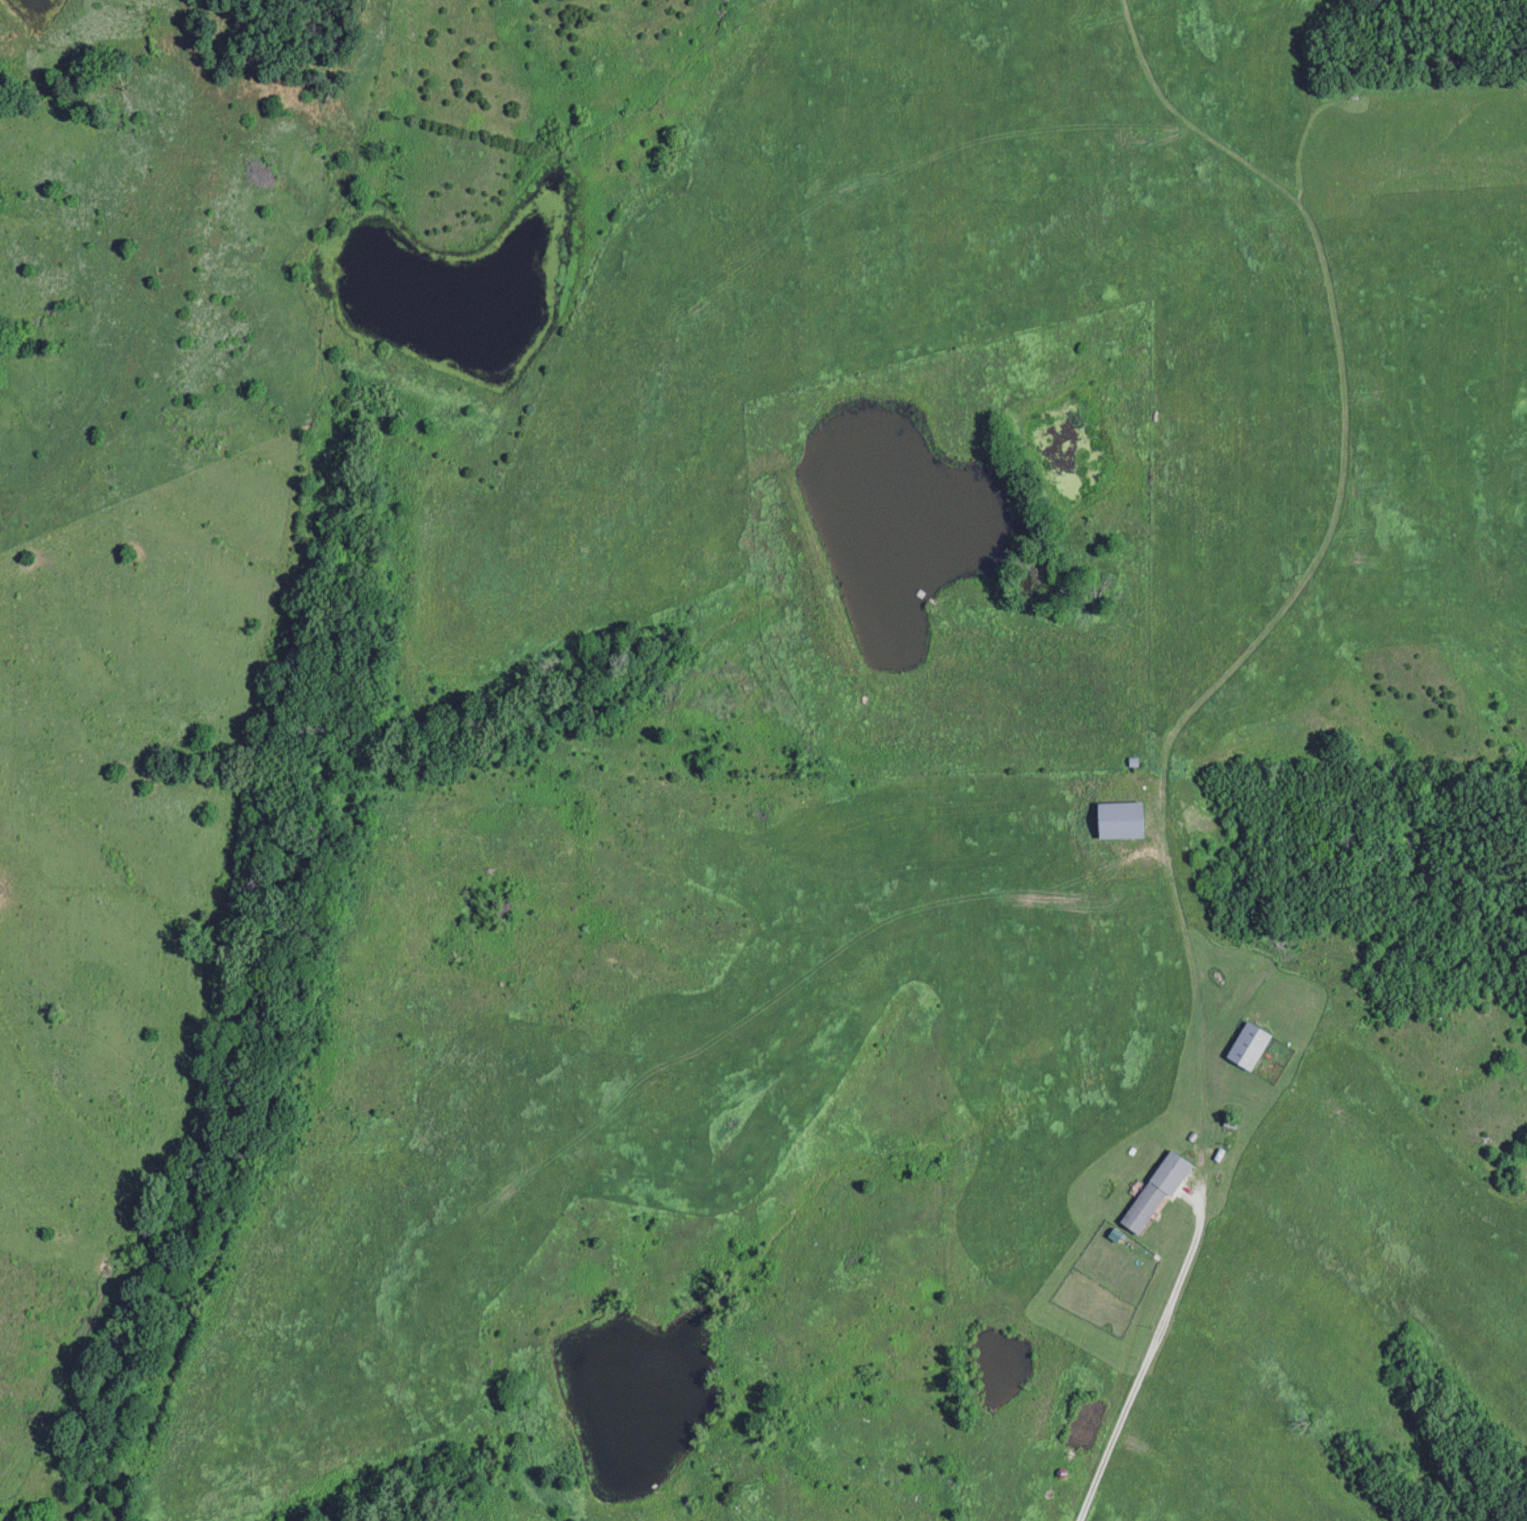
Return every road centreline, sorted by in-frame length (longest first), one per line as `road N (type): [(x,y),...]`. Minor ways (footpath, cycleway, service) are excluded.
road 1 (residential): [(1076,1520),(1199,1222),(1196,1202),(1178,1194)]

